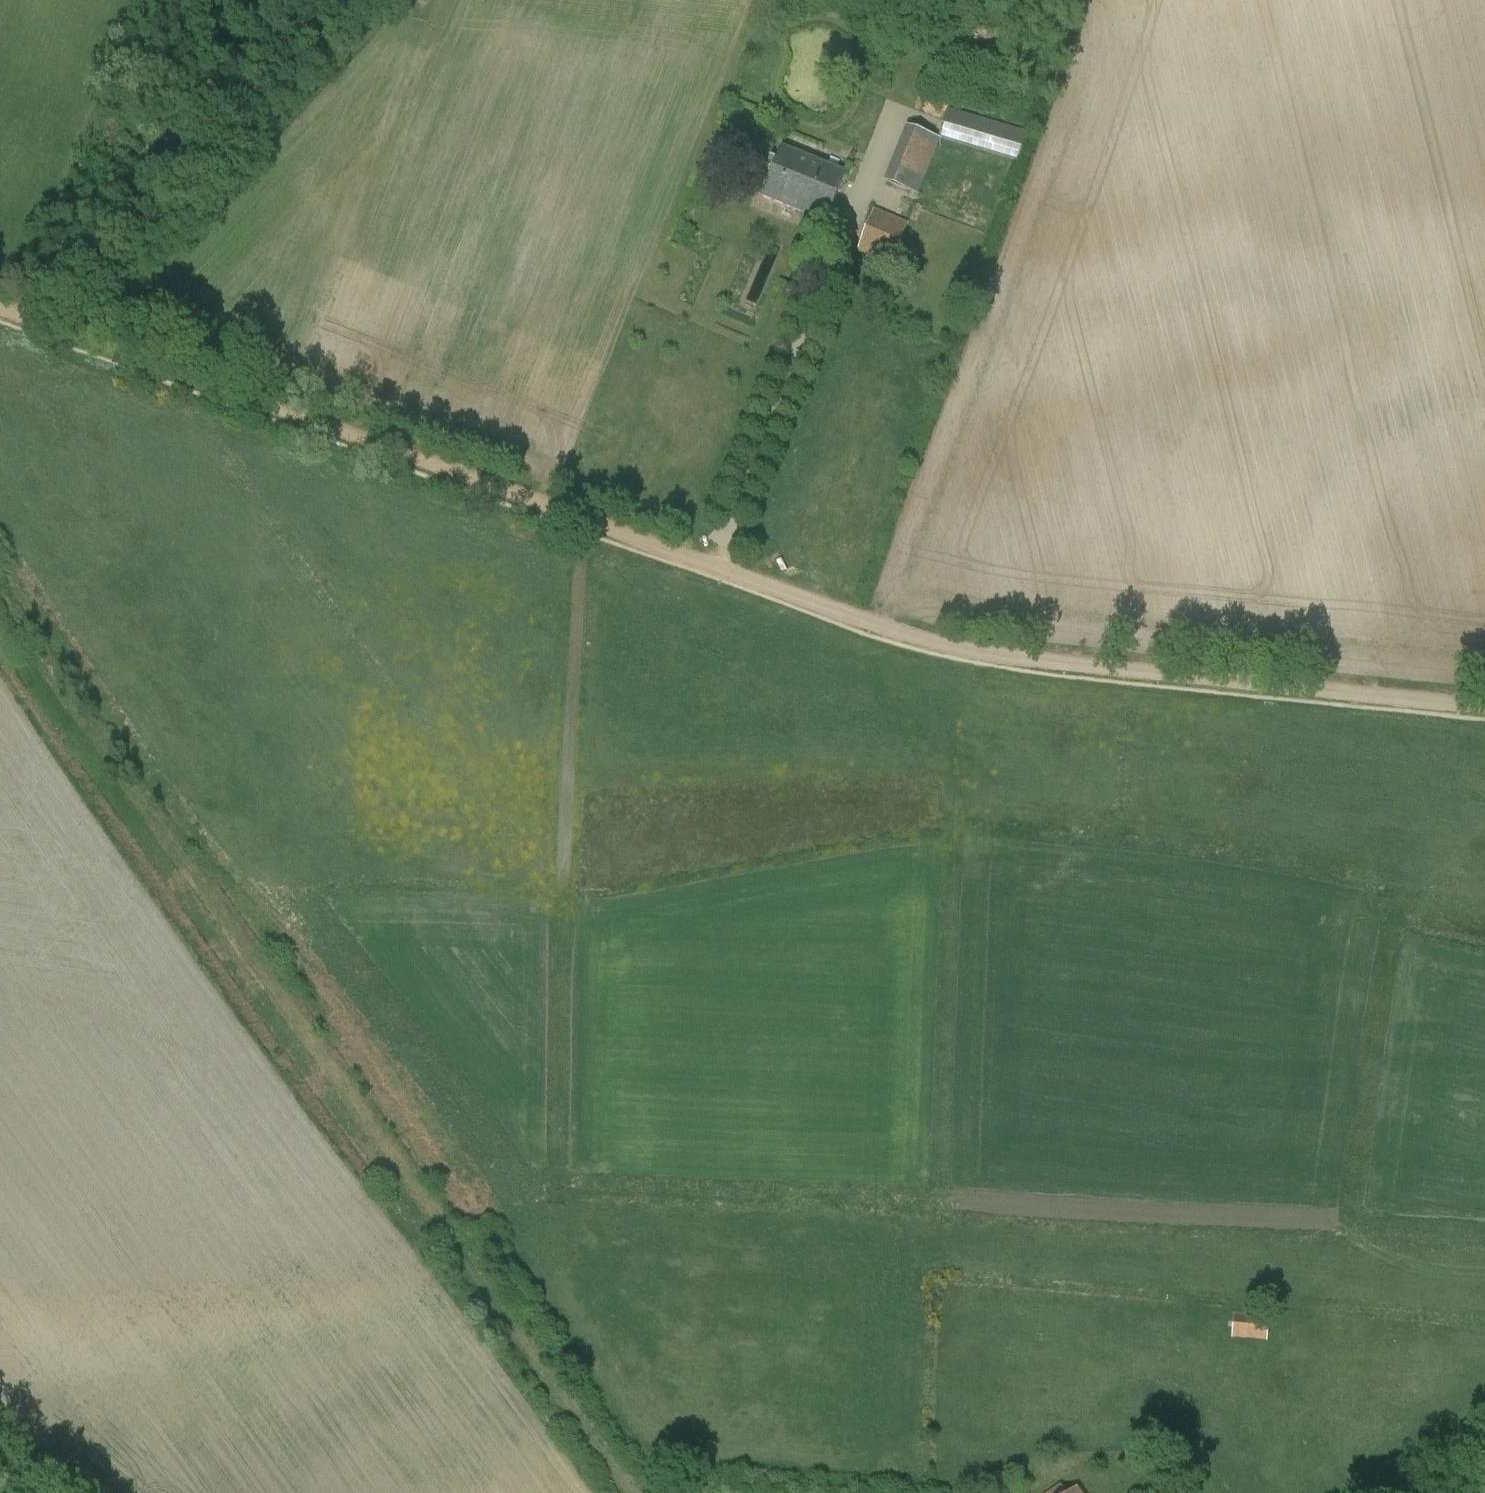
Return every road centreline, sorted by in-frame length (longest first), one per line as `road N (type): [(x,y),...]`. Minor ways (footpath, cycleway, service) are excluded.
road 1 (track): [(0,310),(919,638),(1484,703)]

